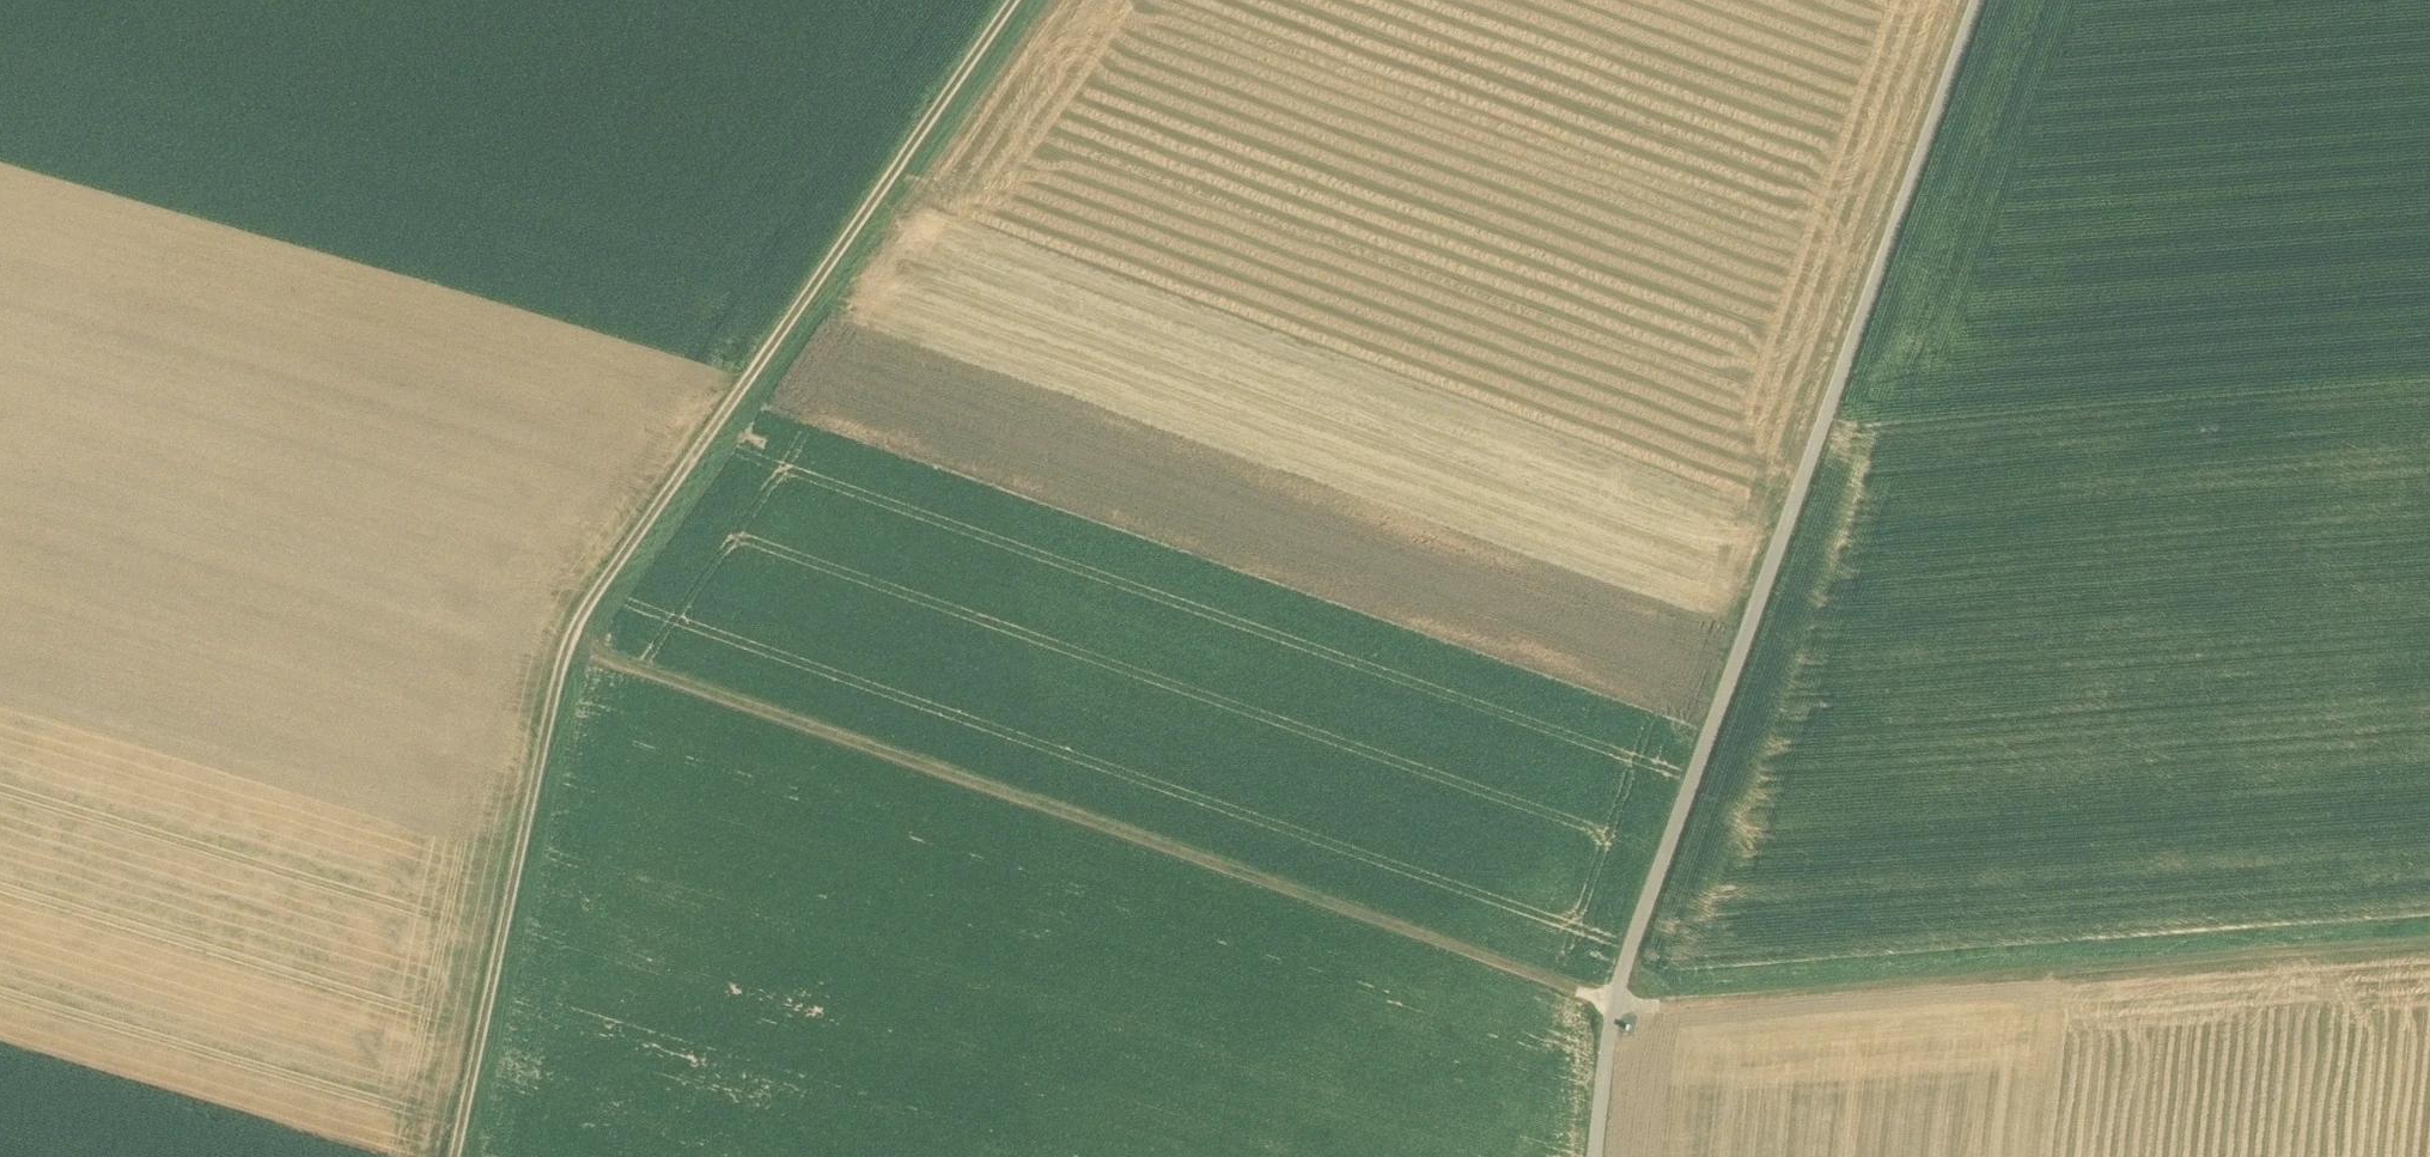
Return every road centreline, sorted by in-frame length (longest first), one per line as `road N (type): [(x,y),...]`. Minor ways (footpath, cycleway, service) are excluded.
road 1 (track): [(1015,0),(564,645),(453,1156)]
road 2 (track): [(1979,0),(1613,1003),(1595,1156)]
road 3 (track): [(564,645),(1613,1003)]
road 4 (track): [(2429,946),(1673,1005),(1613,1003)]

